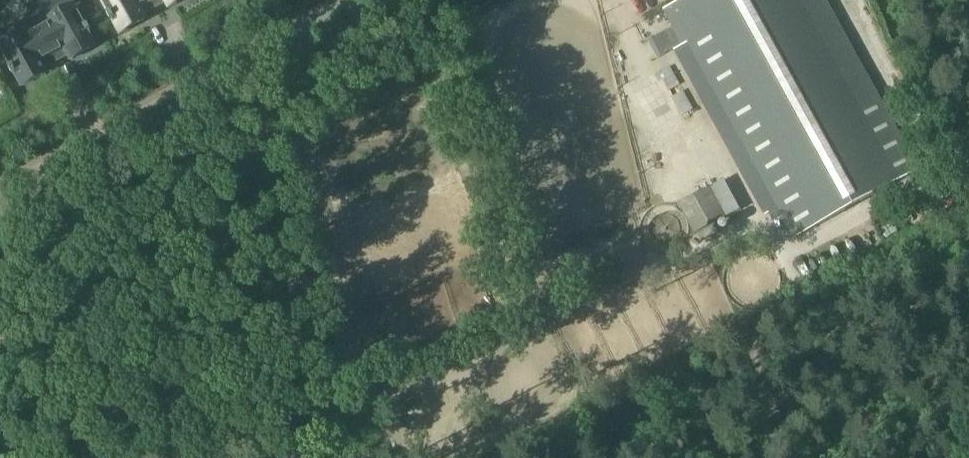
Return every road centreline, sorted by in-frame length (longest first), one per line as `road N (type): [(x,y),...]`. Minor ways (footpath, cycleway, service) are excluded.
road 1 (residential): [(0,199),(366,1)]
road 2 (track): [(968,185),(883,0)]

